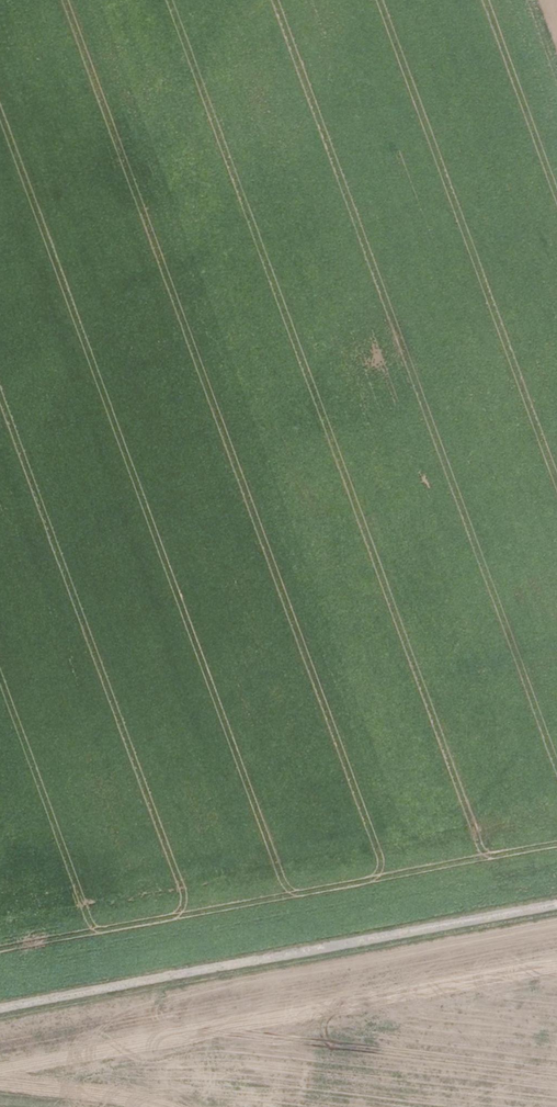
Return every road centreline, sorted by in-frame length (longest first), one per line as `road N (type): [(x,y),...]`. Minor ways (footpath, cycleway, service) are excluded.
road 1 (track): [(556,903),(0,1007)]

